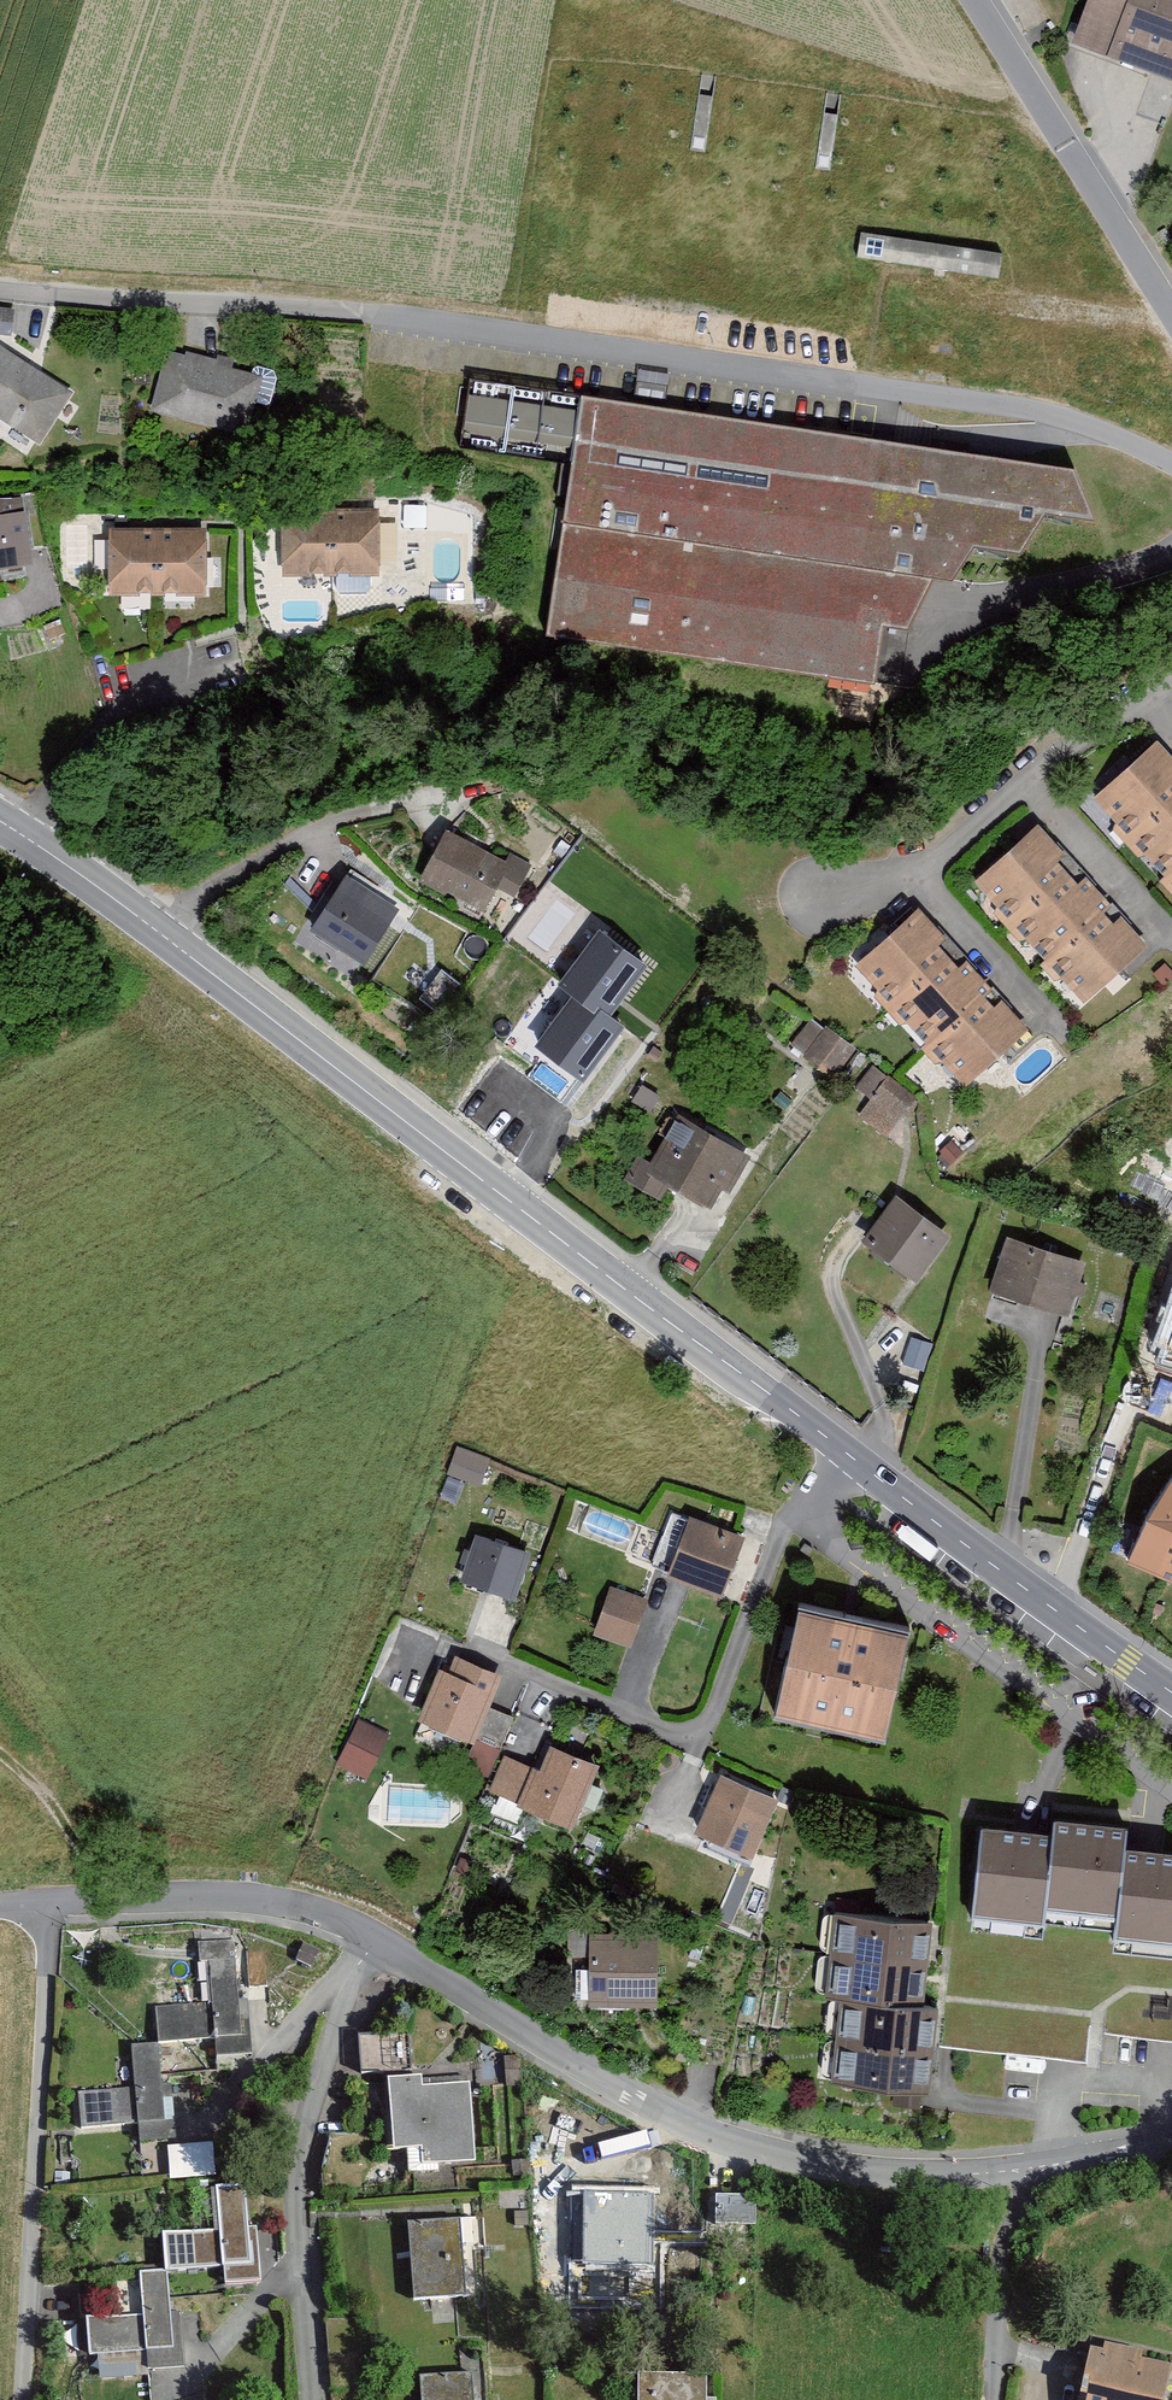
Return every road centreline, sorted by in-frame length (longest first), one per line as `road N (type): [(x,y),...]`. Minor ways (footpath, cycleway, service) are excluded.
road 1 (residential): [(0,292),(52,303),(671,356),(1022,407),(1171,461)]
road 2 (tertiary): [(834,1442),(163,932),(0,821)]
road 3 (residential): [(374,1937),(663,2113),(732,2143),(888,2176),(1003,2172)]
road 4 (residential): [(834,1442),(769,1571),(721,1695),(695,1736),(472,1648)]
road 5 (residential): [(45,1905),(26,2399)]
road 6 (residential): [(374,1937),(354,1976),(298,2169),(307,2399)]
road 7 (tertiary): [(1171,1692),(834,1442)]
road 8 (residential): [(975,0),(1171,313)]
road 9 (residential): [(45,1905),(252,1898),(332,1917),(374,1937)]
road 10 (residential): [(1003,2172),(994,2399)]
road 11 (residential): [(1003,2172),(1171,2143)]

